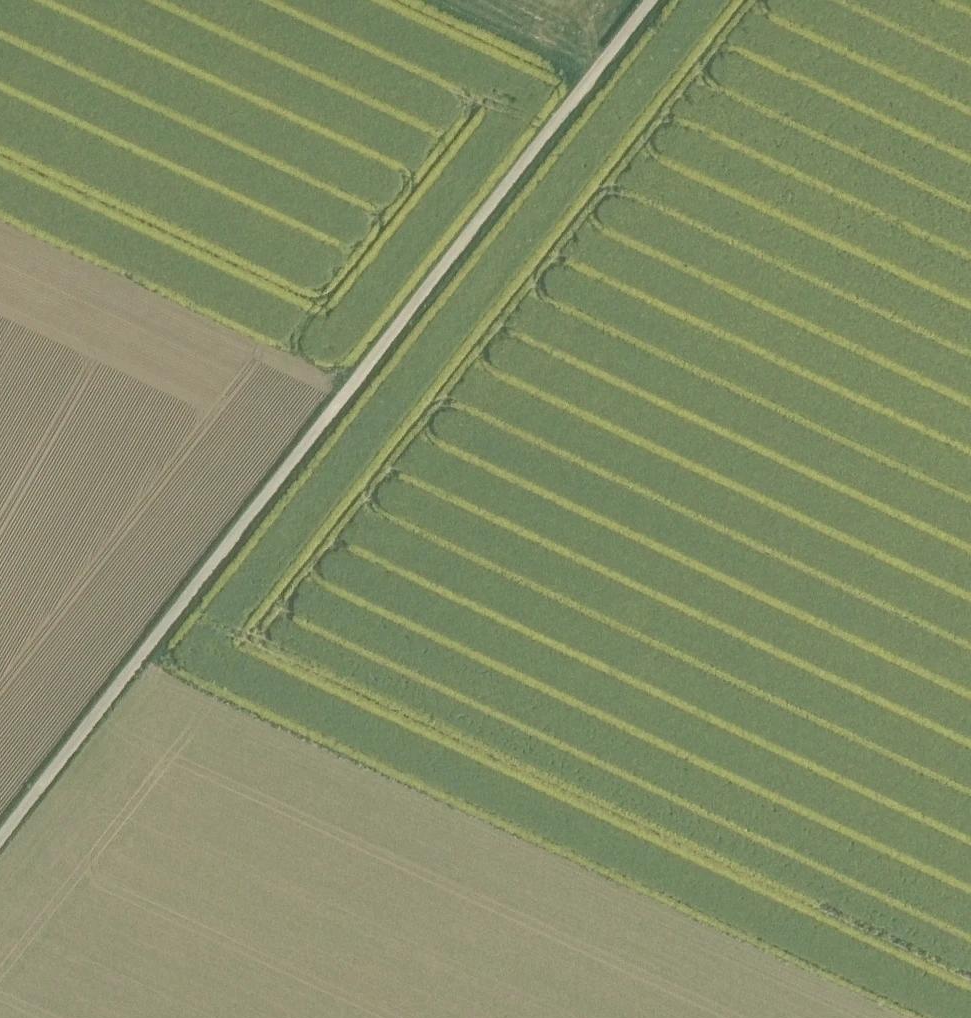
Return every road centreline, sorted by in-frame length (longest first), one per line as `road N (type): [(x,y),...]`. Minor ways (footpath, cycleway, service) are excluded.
road 1 (track): [(0,849),(655,0)]

